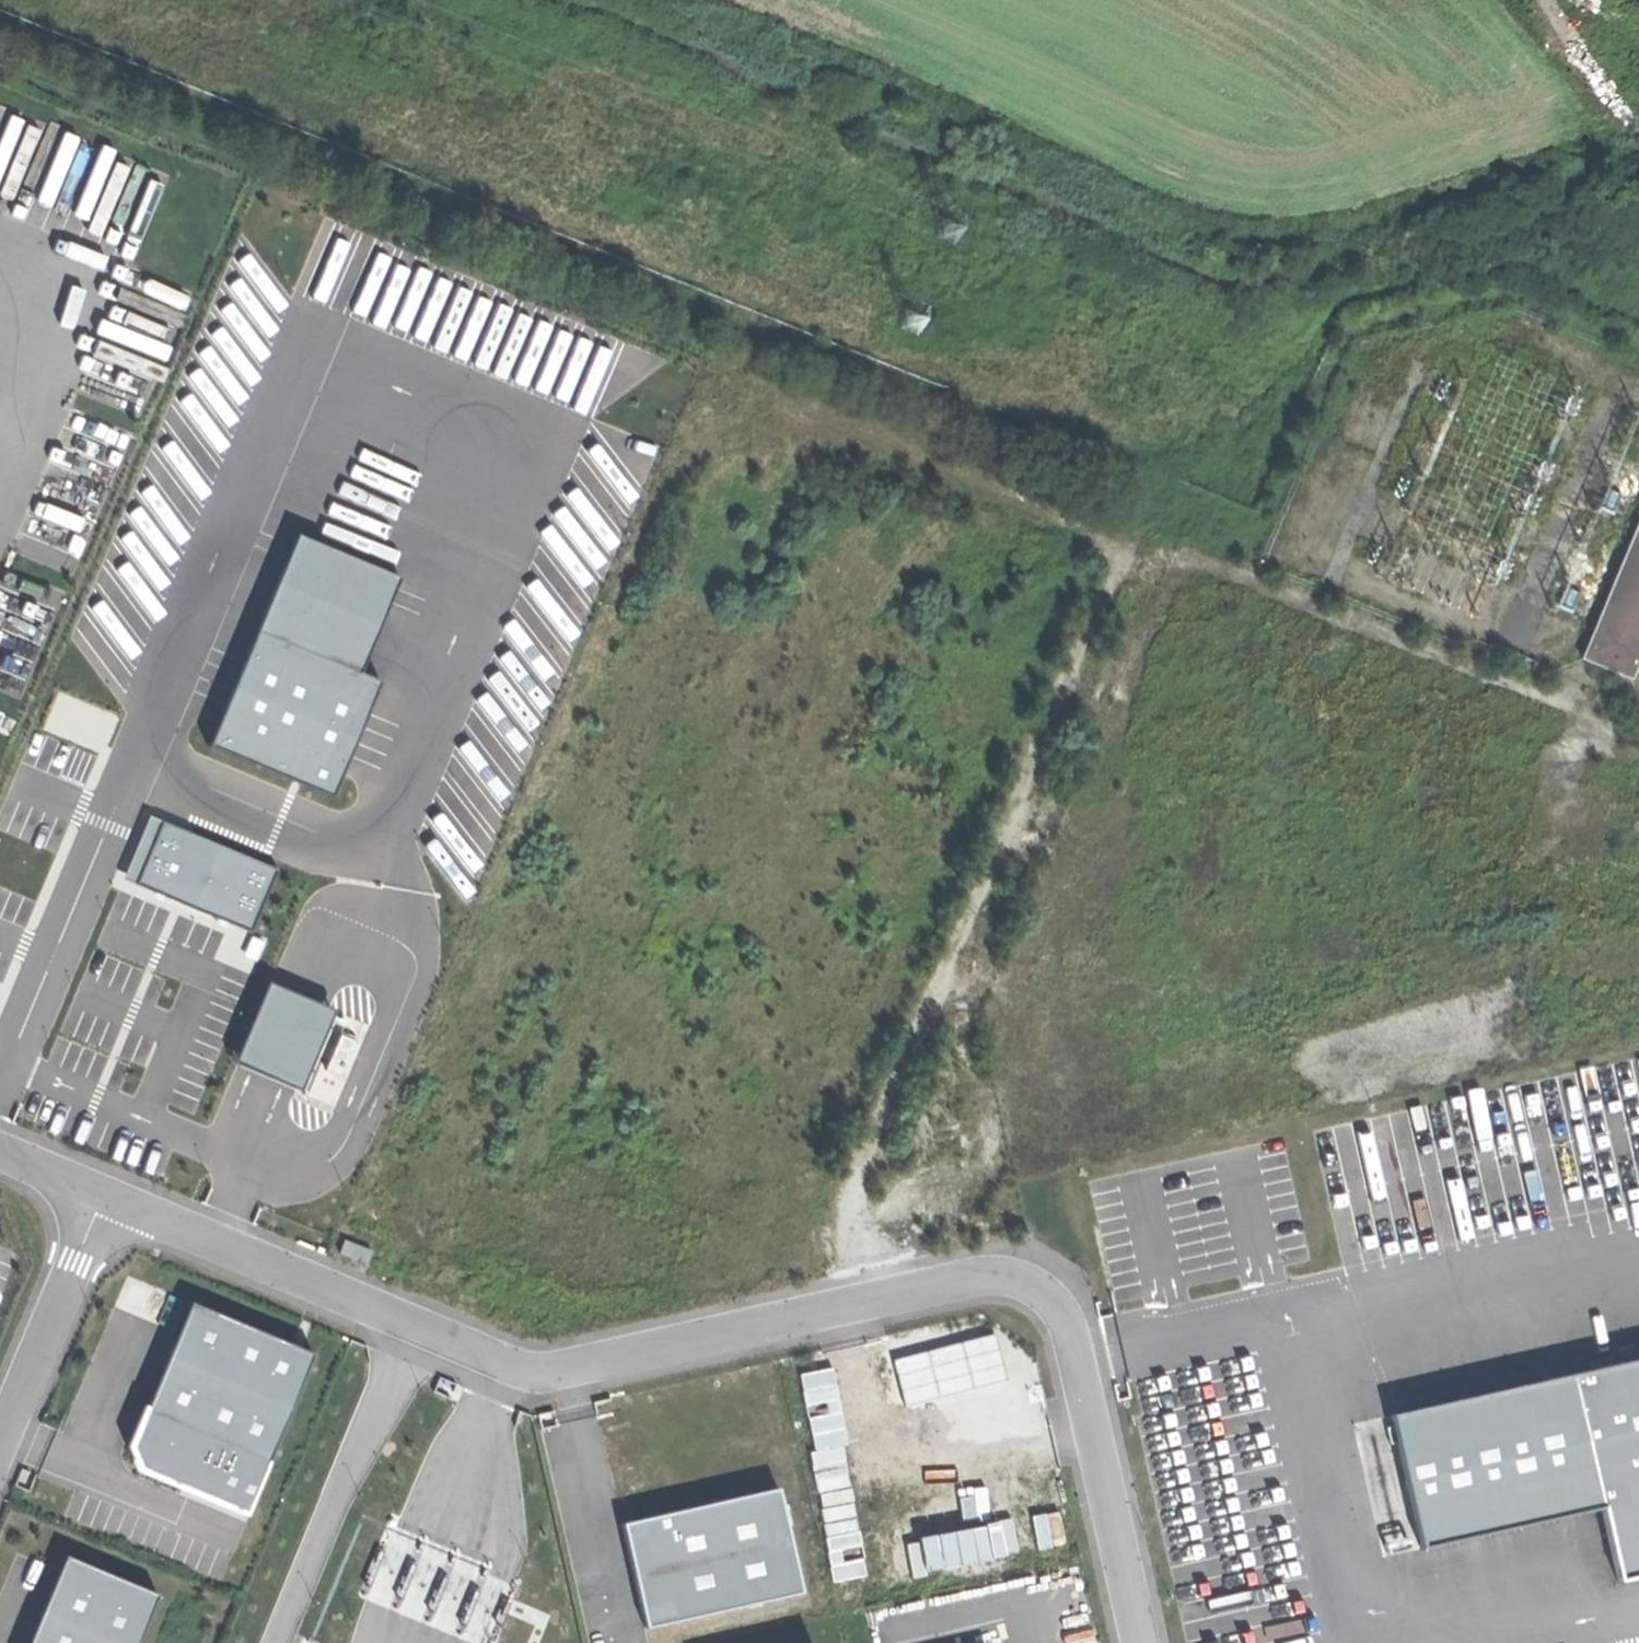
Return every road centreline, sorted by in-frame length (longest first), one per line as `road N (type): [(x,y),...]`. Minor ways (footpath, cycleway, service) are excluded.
road 1 (unclassified): [(1143,1642),(1069,1324),(1014,1281),(980,1274),(548,1371),(101,1194)]
road 2 (unclassified): [(0,1436),(101,1194)]
road 3 (track): [(1538,0),(1596,99),(1638,129)]

